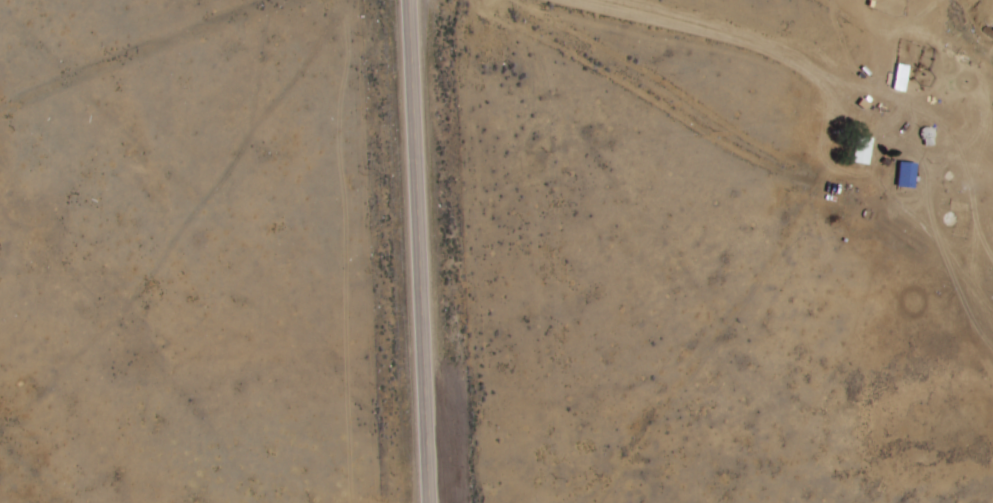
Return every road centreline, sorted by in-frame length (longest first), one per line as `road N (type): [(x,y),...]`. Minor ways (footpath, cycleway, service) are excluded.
road 1 (primary): [(430,502),(411,0)]

